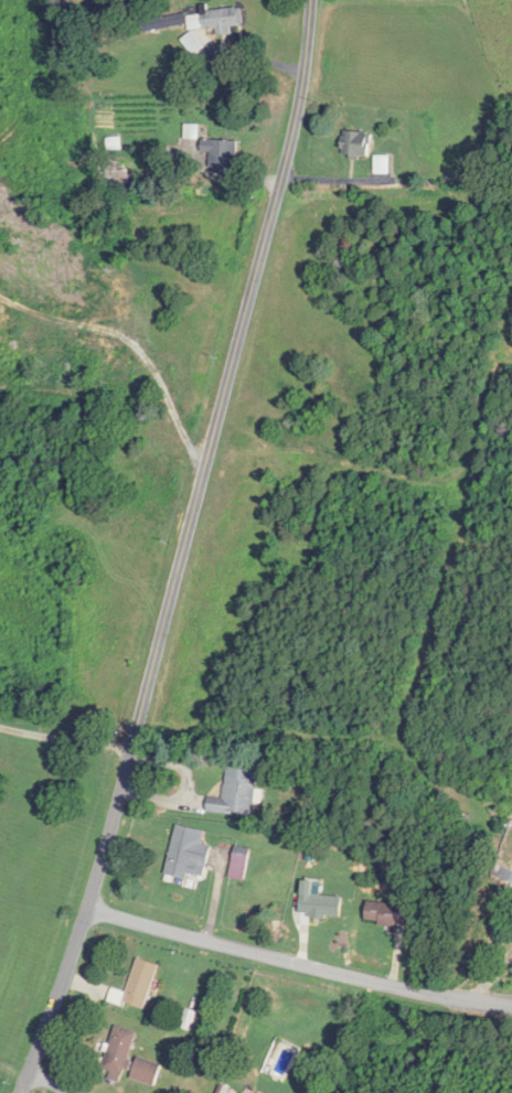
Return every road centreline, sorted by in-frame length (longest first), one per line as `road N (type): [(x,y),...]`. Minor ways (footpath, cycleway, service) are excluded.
road 1 (residential): [(20,1092),(110,829),(286,152)]
road 2 (residential): [(87,909),(418,994),(511,1004)]
road 3 (residential): [(286,152),(312,0)]

